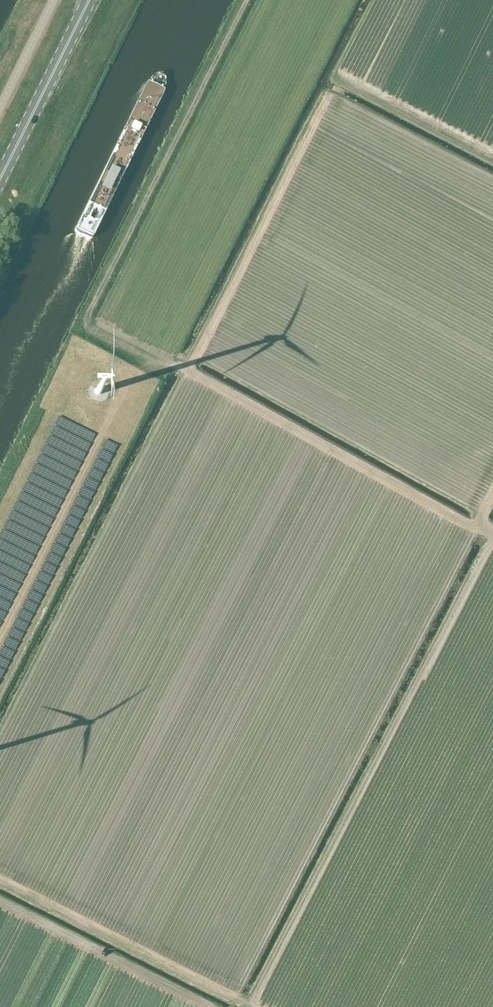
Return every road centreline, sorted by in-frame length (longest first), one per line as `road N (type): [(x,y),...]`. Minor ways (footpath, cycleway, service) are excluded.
road 1 (track): [(123,384),(130,368),(186,369),(492,538)]
road 2 (track): [(63,365),(246,0)]
road 3 (primary): [(0,179),(89,0)]

